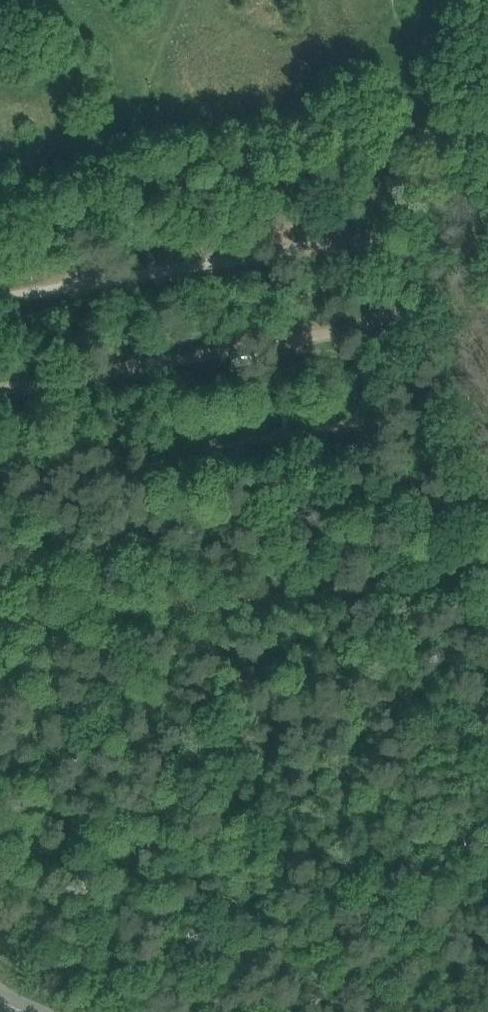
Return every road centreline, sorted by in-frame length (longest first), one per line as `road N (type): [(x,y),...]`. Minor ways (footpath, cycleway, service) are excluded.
road 1 (track): [(0,622),(456,538)]
road 2 (track): [(0,552),(444,483)]
road 3 (unclassified): [(415,320),(456,538)]

